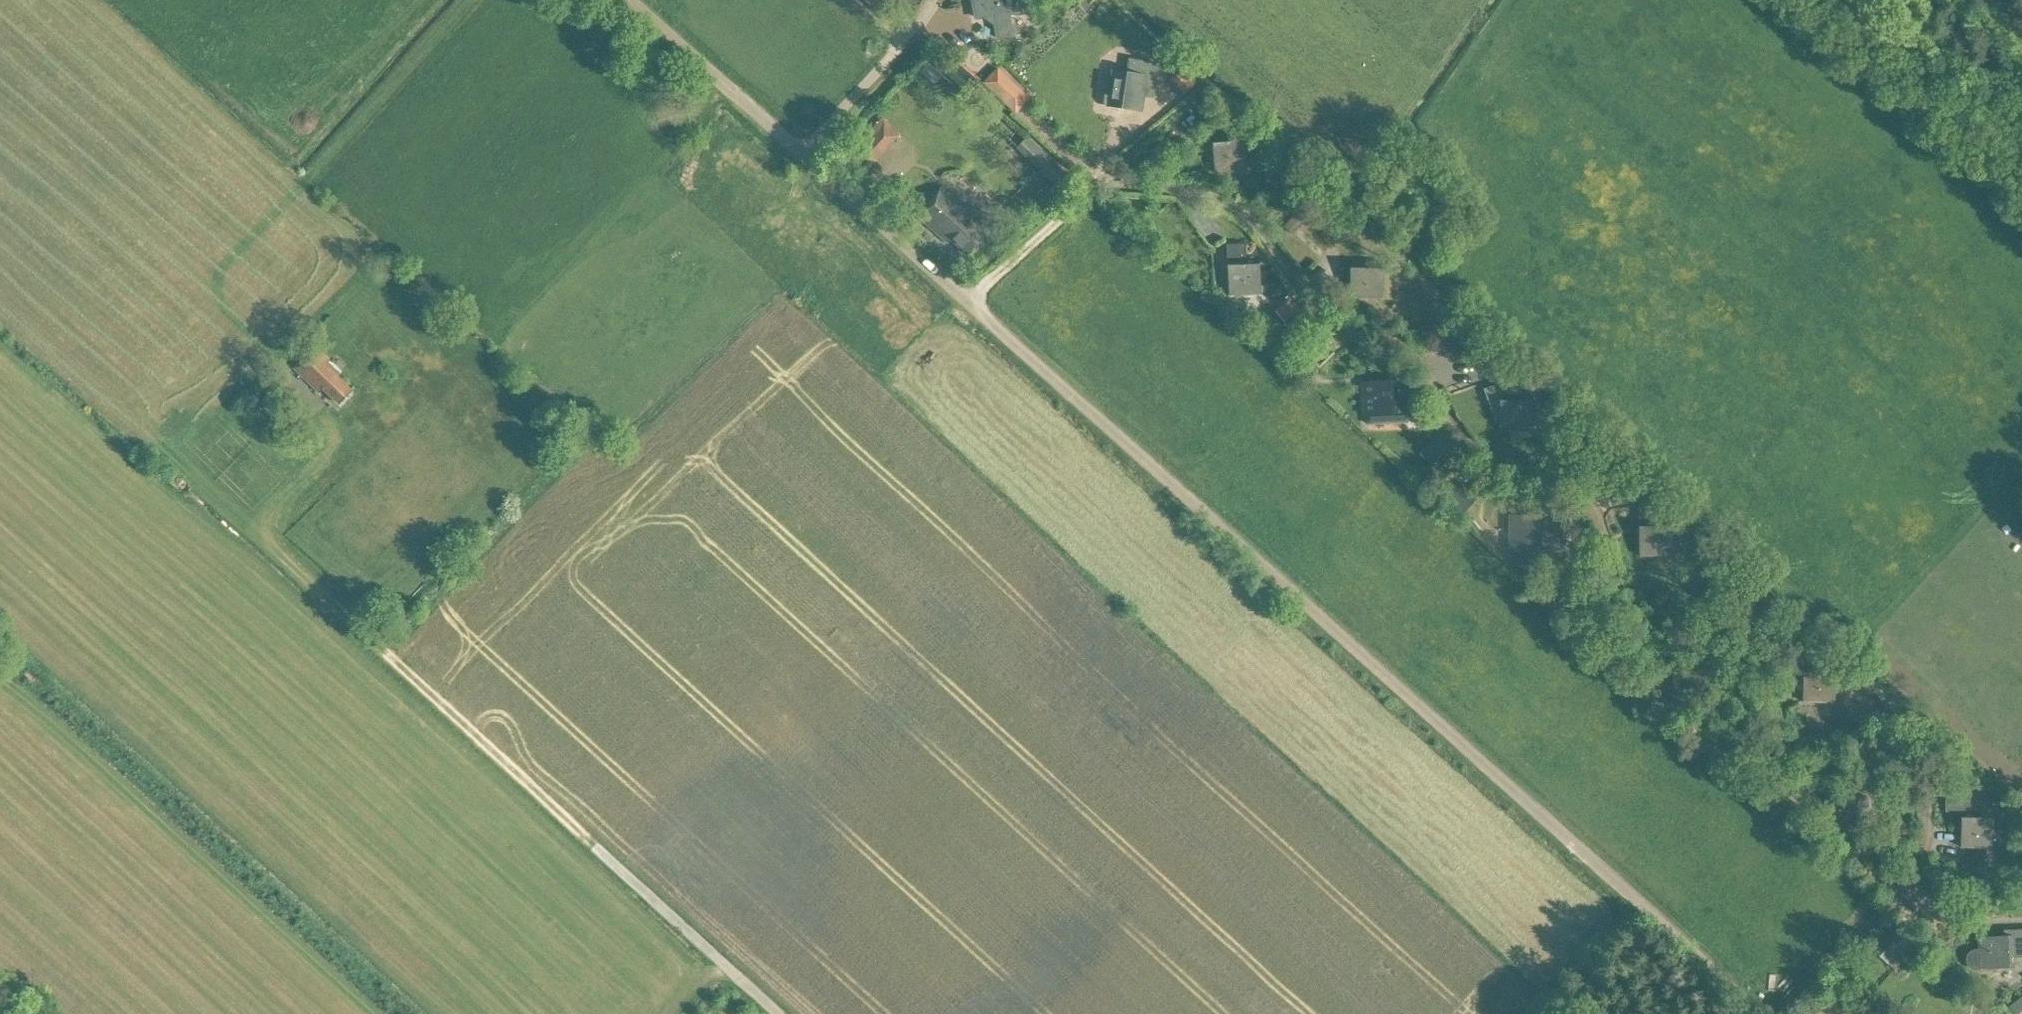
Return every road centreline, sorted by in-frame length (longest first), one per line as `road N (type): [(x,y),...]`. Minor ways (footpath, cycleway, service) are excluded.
road 1 (track): [(1782,1013),(1922,867),(1923,790),(1902,764),(1821,762),(1793,752),(1766,716),(1761,665),(1741,629),(1644,622),(1616,590),(1583,506),(1493,464),(1446,411),(1405,347),(1385,335),(1337,333),(1265,228),(1226,199),(1171,185),(1102,187),(967,301)]
road 2 (unclassified): [(1760,1013),(631,0)]
road 3 (track): [(594,847),(258,534),(335,449),(320,415)]
road 4 (track): [(468,0),(302,184)]

